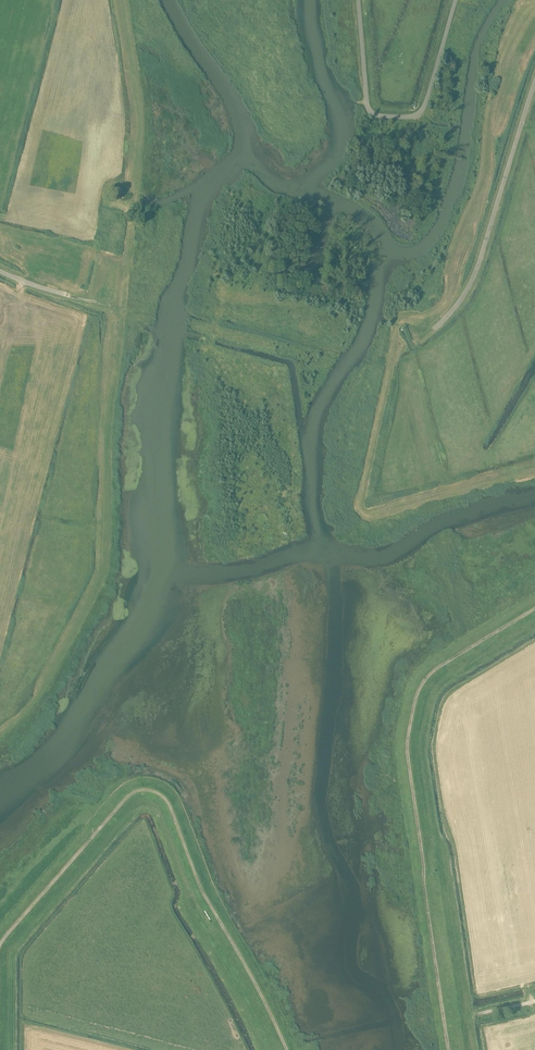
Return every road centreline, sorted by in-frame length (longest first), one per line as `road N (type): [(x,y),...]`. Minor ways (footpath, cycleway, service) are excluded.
road 1 (track): [(0,945),(129,794),(157,793),(286,1049)]
road 2 (track): [(447,1049),(412,756),(418,715),(429,684),(534,616)]
road 3 (unclassified): [(455,0),(422,109),(385,116),(368,109),(357,0)]
road 4 (unclassified): [(434,329),(477,277),(534,80)]

